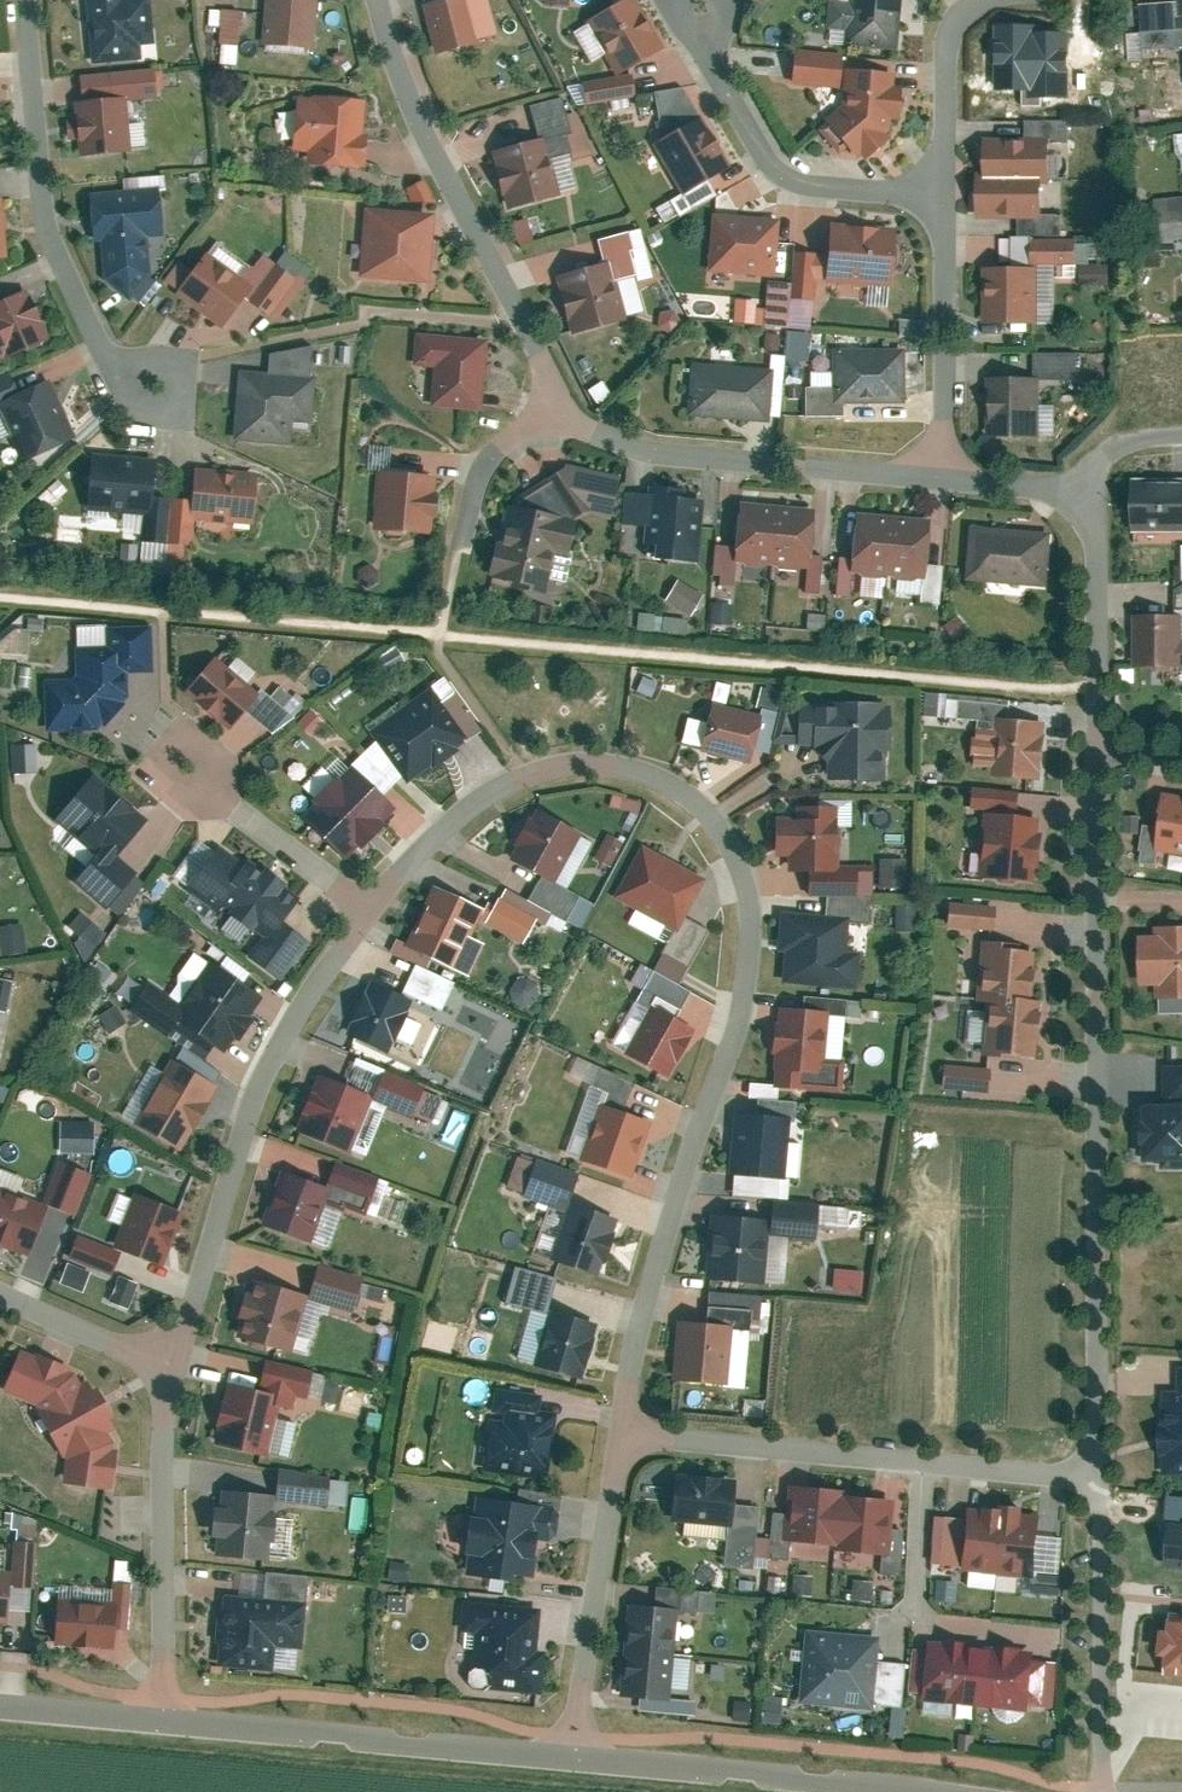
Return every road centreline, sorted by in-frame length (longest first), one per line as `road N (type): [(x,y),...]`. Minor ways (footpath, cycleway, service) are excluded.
road 1 (residential): [(625,1428),(635,1348),(738,1007),(746,900),(728,846),(697,805),(646,776),(573,766),(512,783),(456,816),(369,909)]
road 2 (residential): [(942,478),(655,451),(611,439),(554,404),(531,326),(363,0)]
road 3 (residential): [(1093,742),(1096,1269),(1093,1445),(1084,1471)]
road 4 (residential): [(369,909),(269,1071),(171,1374)]
road 5 (residential): [(1084,1471),(625,1428)]
road 6 (residential): [(164,1724),(572,1759)]
road 7 (residential): [(28,0),(47,217),(110,357),(129,370)]
road 8 (residential): [(171,1374),(164,1724)]
road 9 (residential): [(572,1759),(920,1791)]
road 10 (residential): [(572,1759),(625,1428)]
road 11 (residential): [(703,33),(711,63),(780,181),(942,195)]
road 12 (unclassified): [(1098,1791),(1097,1494),(1084,1471)]
road 13 (residential): [(942,478),(942,195)]
road 14 (residential): [(1084,486),(1095,523),(1093,742)]
road 15 (residential): [(942,195),(951,42),(981,0)]
road 16 (residential): [(369,909),(212,786)]
road 17 (residential): [(171,1374),(0,1292)]
road 18 (residential): [(0,1712),(164,1724)]
road 19 (residential): [(209,740),(190,732),(170,738),(157,766),(173,792),(194,796),(212,786)]
road 20 (residential): [(1084,486),(942,478)]
road 21 (residential): [(129,370),(130,399),(145,412),(165,412),(185,391),(184,371),(171,357)]
road 22 (residential): [(1181,435),(1115,445),(1084,486)]

